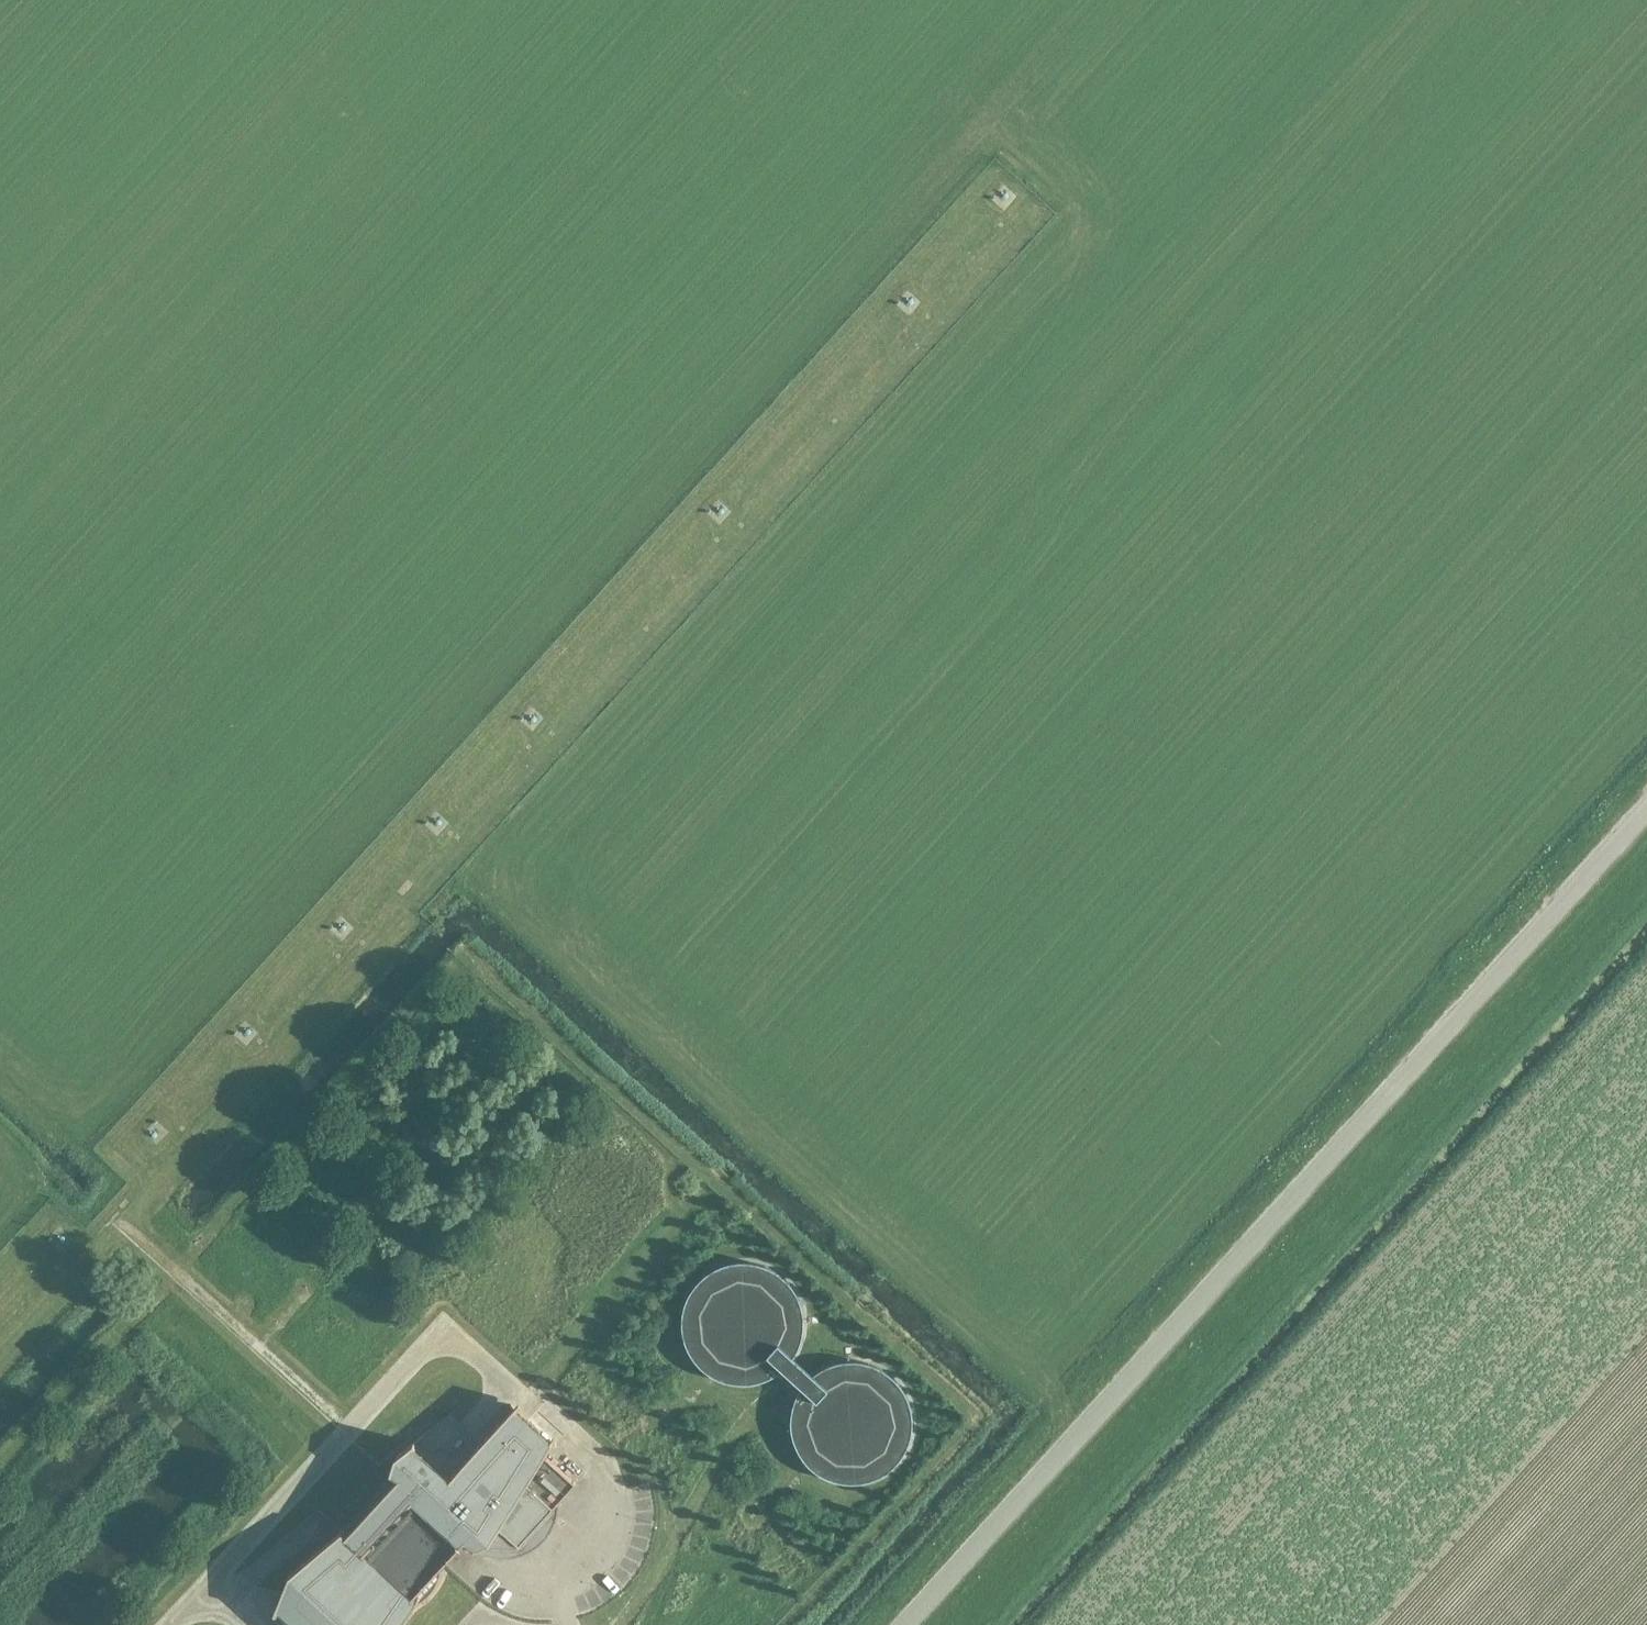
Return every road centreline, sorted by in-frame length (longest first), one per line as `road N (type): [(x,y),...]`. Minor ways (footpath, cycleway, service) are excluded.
road 1 (track): [(1034,224),(182,1161),(130,1230),(344,1435)]
road 2 (unclassified): [(912,1624),(1646,814)]
road 3 (track): [(0,1361),(106,1244),(130,1230)]

